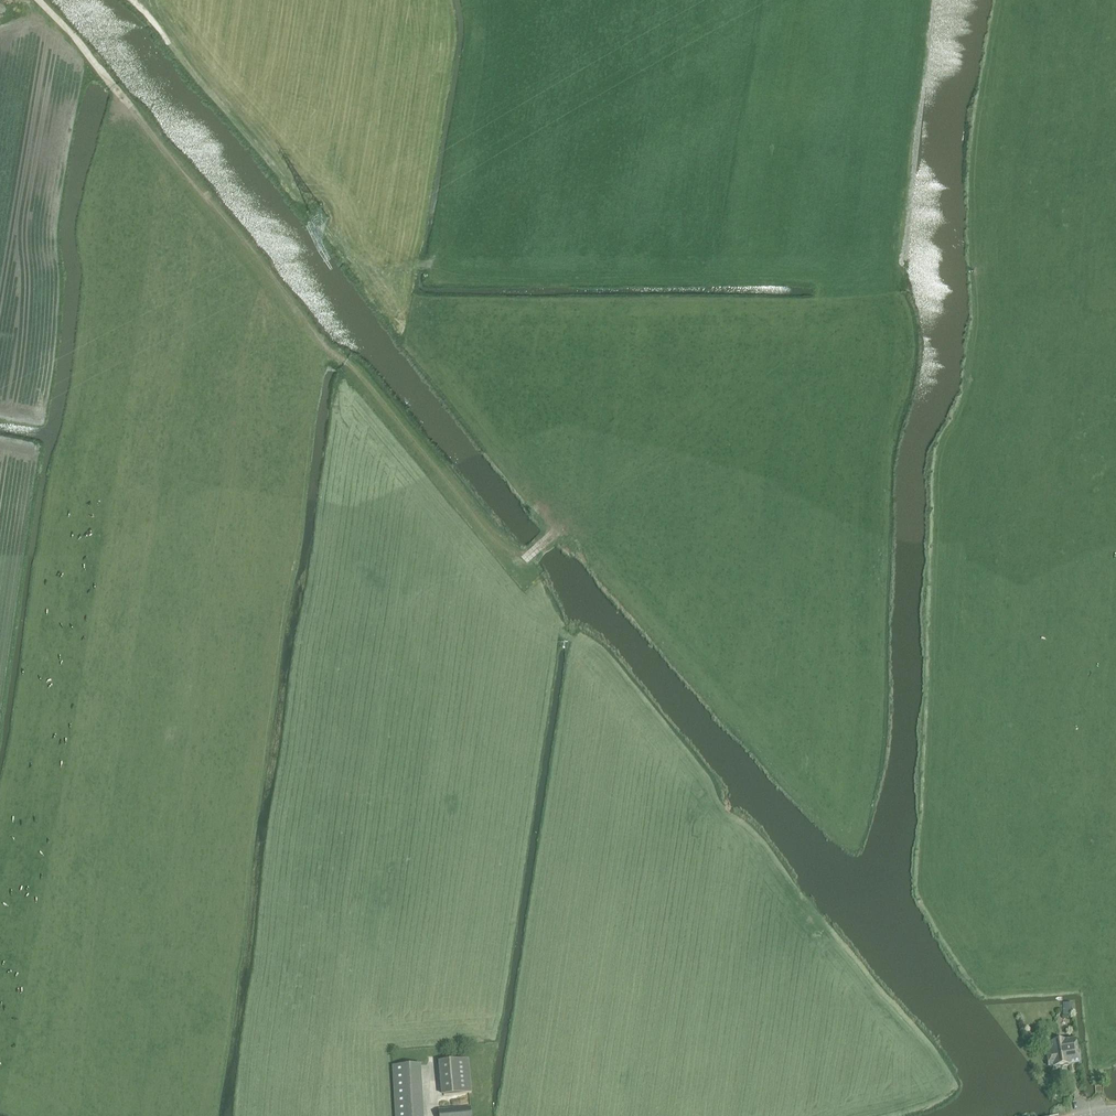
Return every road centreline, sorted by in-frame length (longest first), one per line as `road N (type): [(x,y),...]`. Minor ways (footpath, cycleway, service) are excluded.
road 1 (track): [(909,0),(885,270),(897,347),(873,456),(872,756),(855,834),(843,834),(568,529),(519,561),(346,360),(320,344)]
road 2 (track): [(195,1115),(320,344)]
road 3 (track): [(320,344),(87,49),(36,0)]

